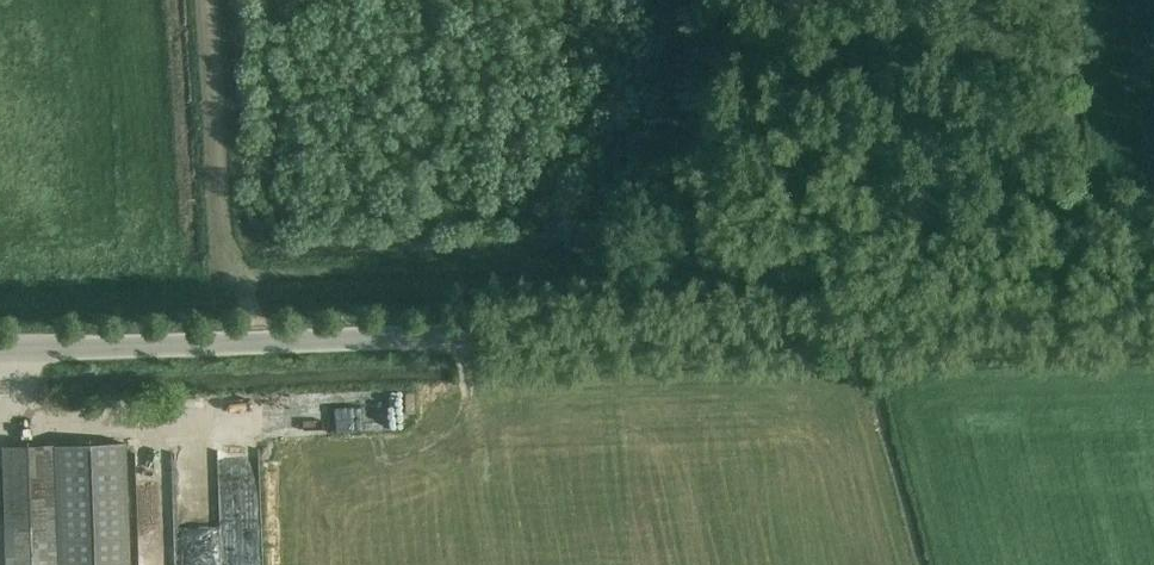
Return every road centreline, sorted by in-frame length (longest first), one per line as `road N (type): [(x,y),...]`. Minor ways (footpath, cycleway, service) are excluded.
road 1 (unclassified): [(0,348),(1153,313)]
road 2 (track): [(252,339),(223,211),(207,0)]
road 3 (track): [(689,326),(661,0)]

